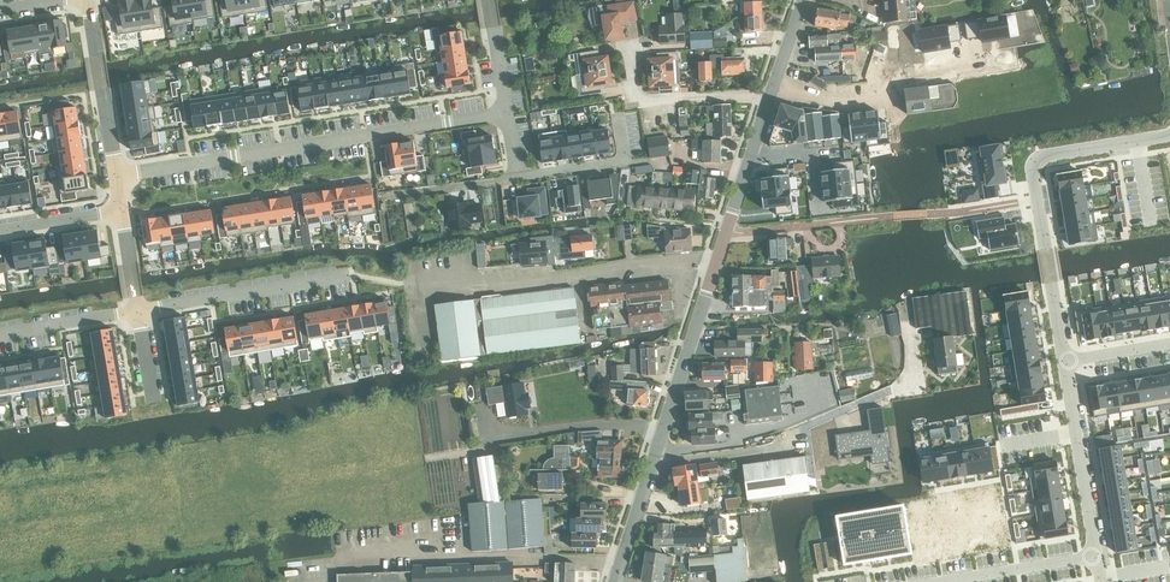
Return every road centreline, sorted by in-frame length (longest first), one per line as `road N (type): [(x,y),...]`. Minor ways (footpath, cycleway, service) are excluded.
road 1 (residential): [(508,113),(115,175)]
road 2 (residential): [(1169,133),(1057,152),(1033,166),(1064,362)]
road 3 (residential): [(615,581),(717,258)]
road 4 (residential): [(436,294),(717,258)]
road 5 (residential): [(138,308),(351,273)]
road 6 (residential): [(1064,362),(1096,555)]
road 7 (residential): [(768,95),(637,101),(630,47)]
road 8 (residential): [(1096,555),(938,581)]
road 9 (residential): [(518,177),(624,161),(617,117)]
road 10 (residential): [(726,233),(768,95)]
road 11 (residential): [(379,198),(518,177)]
road 12 (residential): [(0,331),(138,308)]
road 13 (residential): [(0,230),(123,210)]

